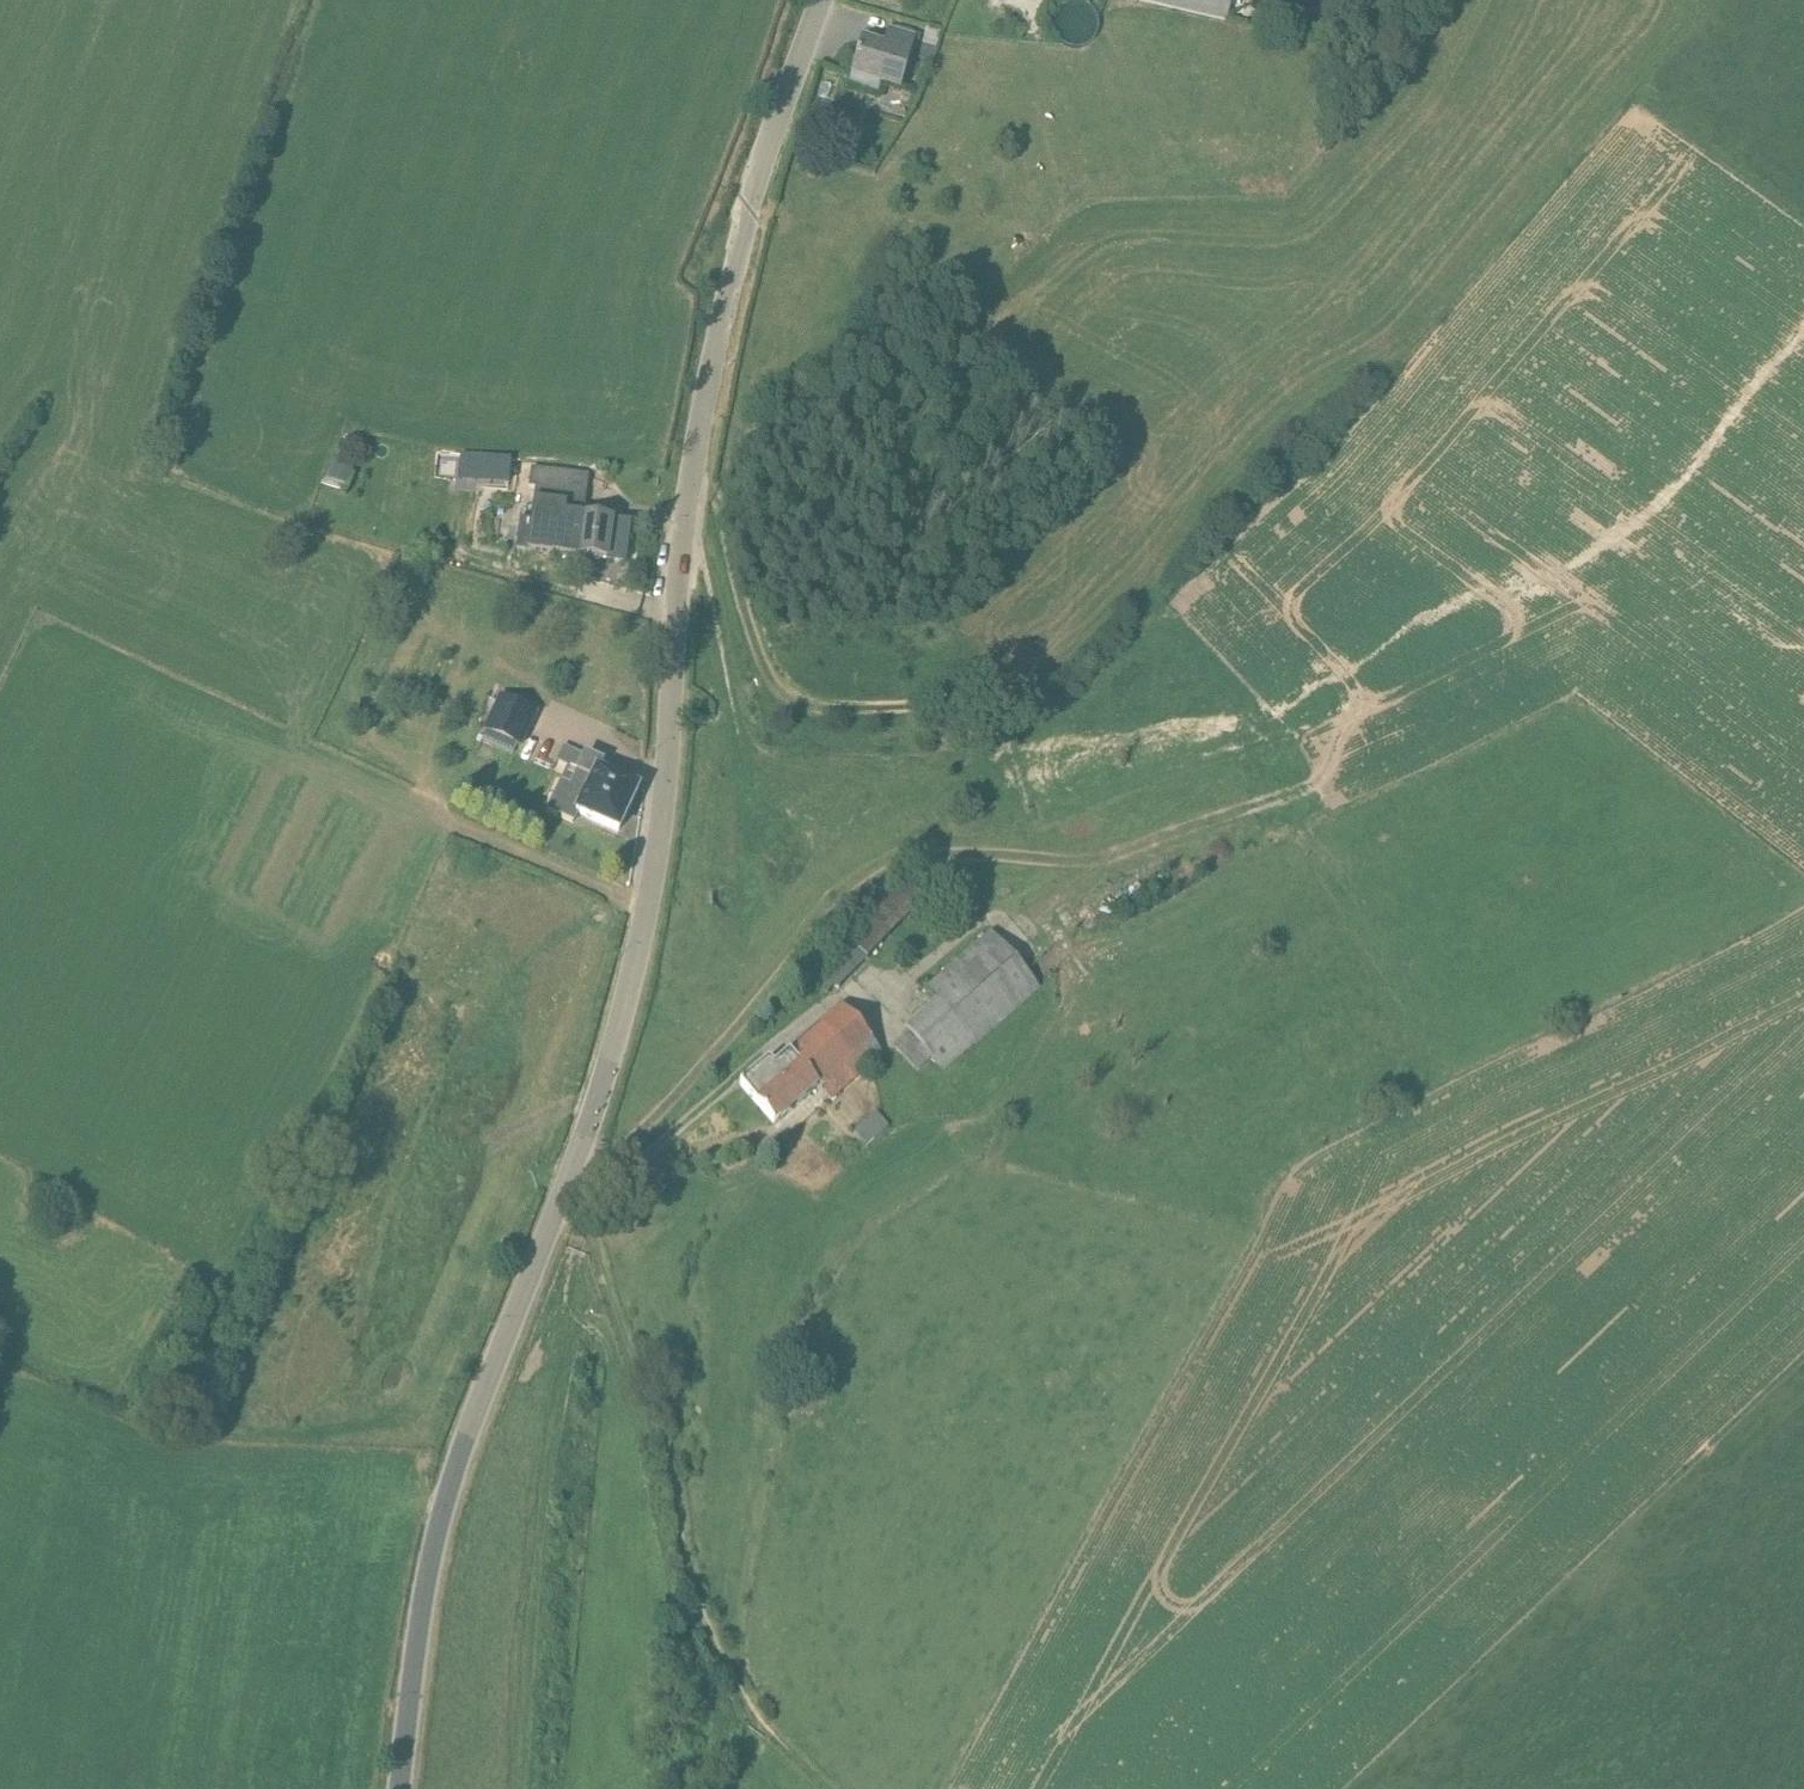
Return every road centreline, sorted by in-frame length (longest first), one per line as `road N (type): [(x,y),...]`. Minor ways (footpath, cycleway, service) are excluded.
road 1 (unclassified): [(398,1788),(437,1518),(569,1172),(652,882),(684,509),(751,191),(818,0)]
road 2 (track): [(828,1788),(757,1715),(710,1630),(687,1563),(668,1458),(569,1172)]
road 3 (track): [(595,1178),(828,916),(873,879),(939,852),(1077,857)]

